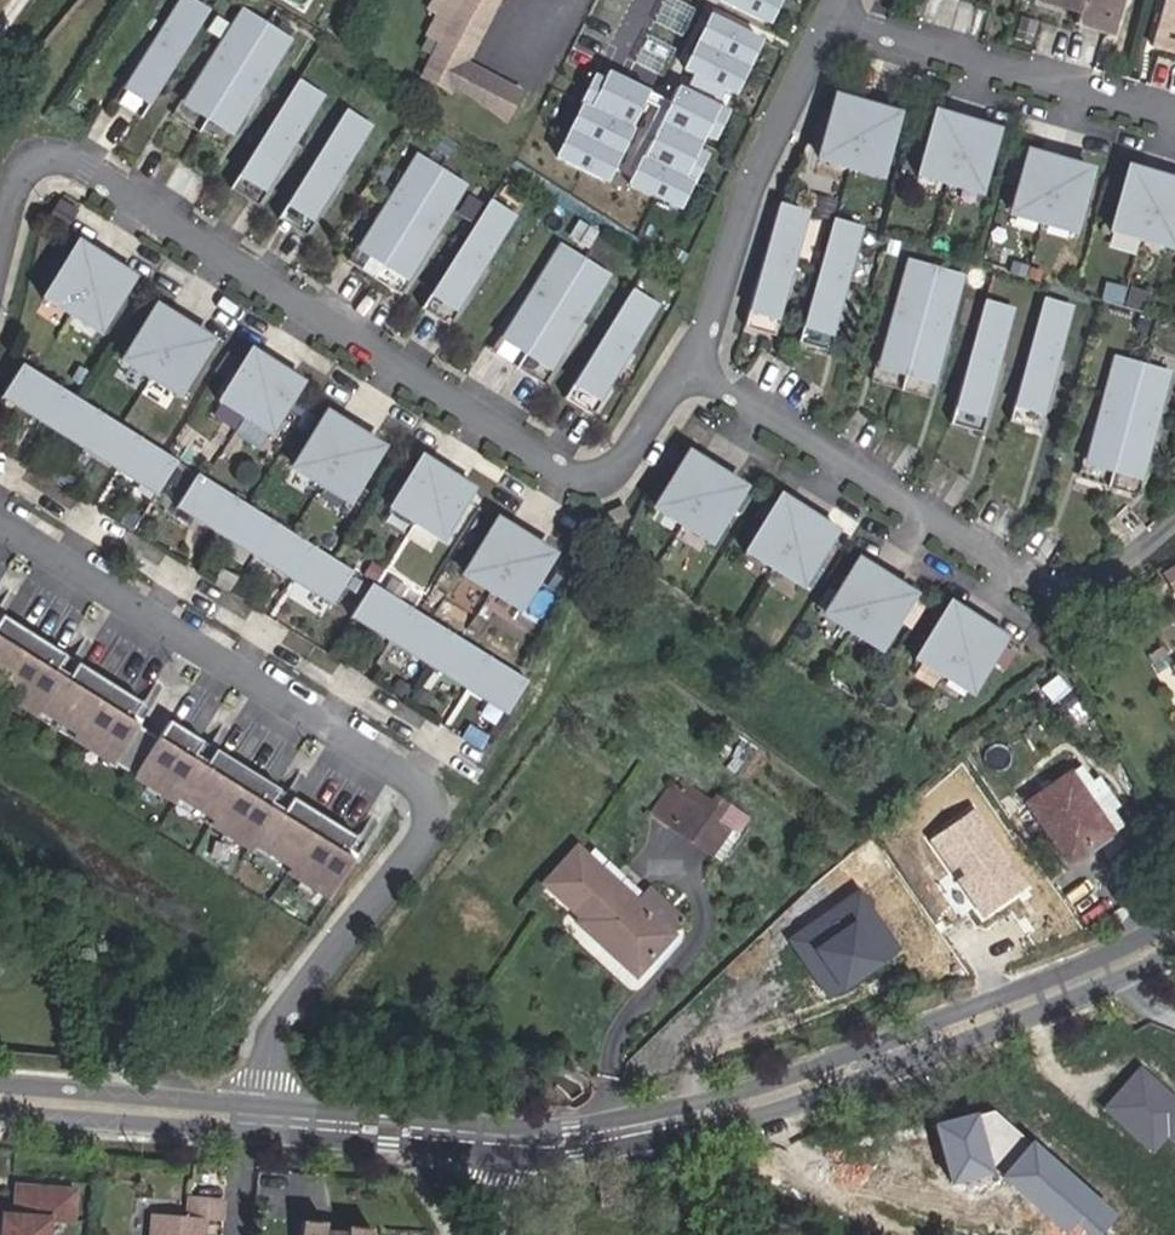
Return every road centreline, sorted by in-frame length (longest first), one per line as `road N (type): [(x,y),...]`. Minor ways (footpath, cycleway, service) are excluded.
road 1 (residential): [(0,291),(33,178),(57,161),(80,160),(155,195),(577,470),(610,476),(686,368)]
road 2 (residential): [(268,1121),(270,1053),(280,1024),(431,839),(440,813),(428,786),(0,515)]
road 3 (residential): [(515,1141),(644,1129),(803,1088),(1174,937)]
road 4 (residential): [(1174,531),(1091,600),(1065,603),(686,368)]
road 5 (residential): [(686,368),(823,29)]
road 6 (residential): [(823,29),(1174,120)]
road 7 (residential): [(0,1098),(268,1121)]
road 8 (residential): [(268,1121),(515,1141)]

